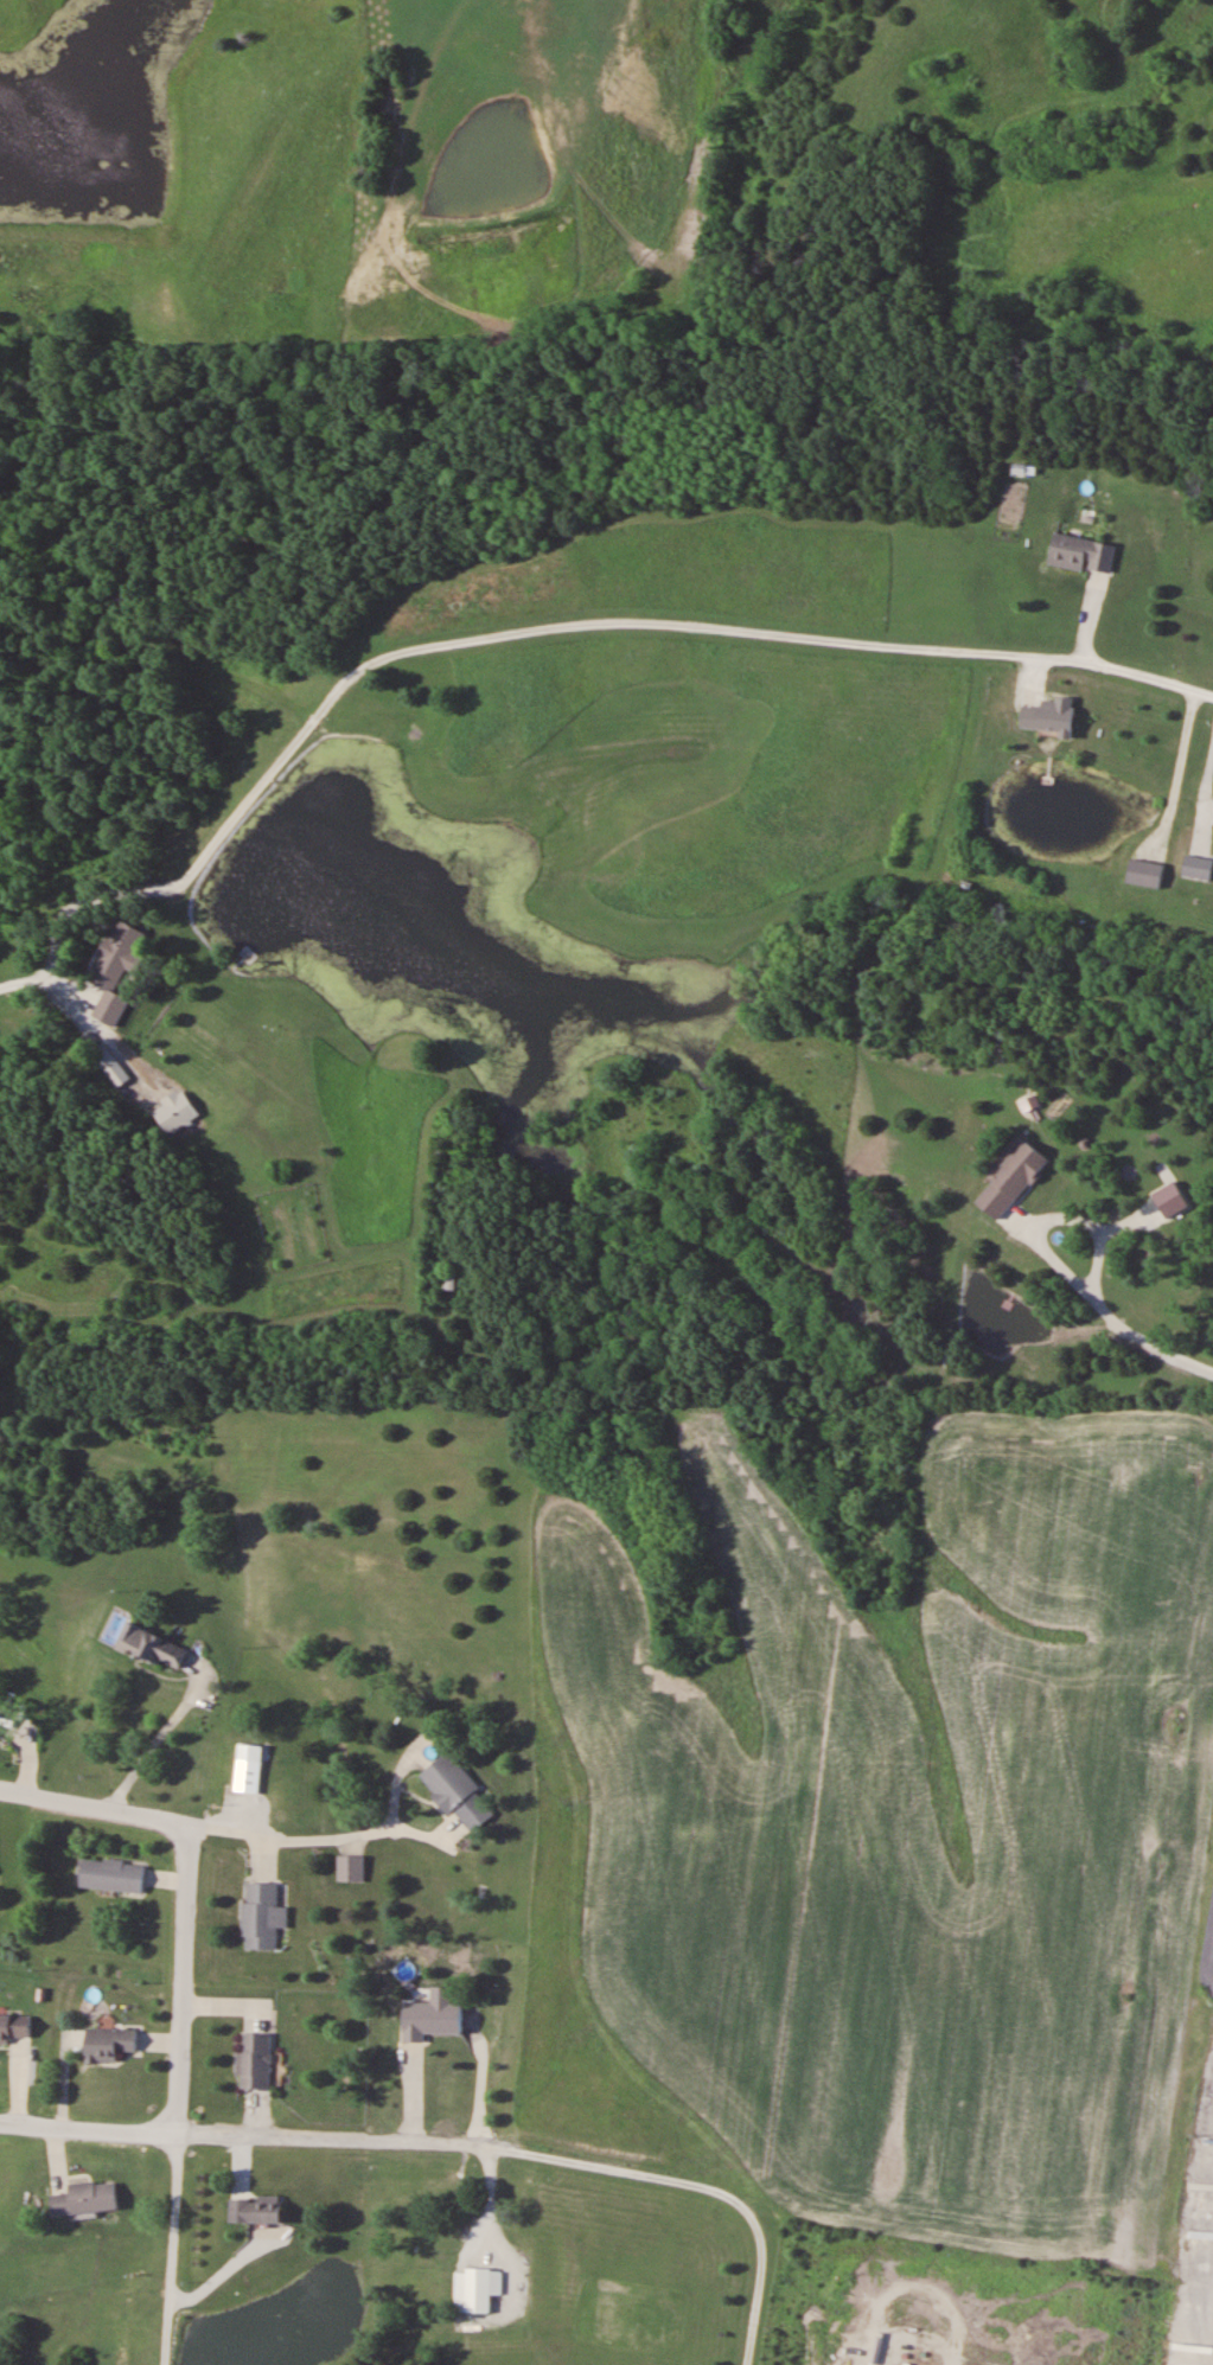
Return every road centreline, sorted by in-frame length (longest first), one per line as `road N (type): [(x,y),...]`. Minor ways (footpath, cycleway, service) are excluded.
road 1 (residential): [(749,2364),(764,2248),(745,2203),(715,2191),(506,2148),(173,2140)]
road 2 (residential): [(173,2140),(187,1833)]
road 3 (residential): [(173,2140),(167,2364)]
road 4 (residential): [(0,1792),(187,1833)]
road 5 (residential): [(0,2124),(173,2140)]

